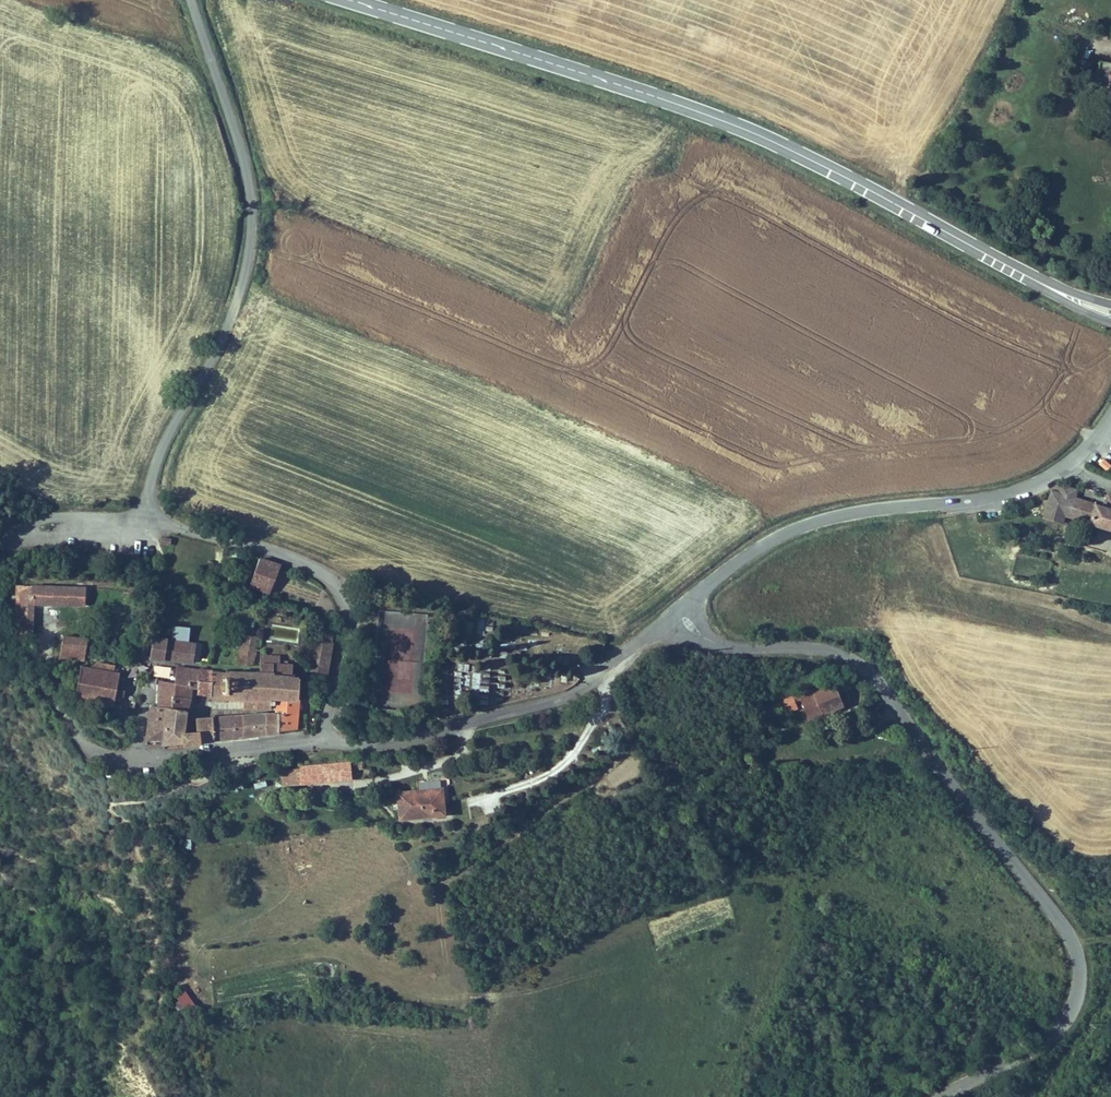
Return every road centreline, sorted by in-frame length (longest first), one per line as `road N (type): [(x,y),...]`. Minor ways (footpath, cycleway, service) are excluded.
road 1 (tertiary): [(351,0),(753,133),(1028,276)]
road 2 (tertiary): [(741,648),(829,651),(863,666),(1074,949),(1077,998),(1052,1036),(941,1096)]
road 3 (unclassified): [(191,0),(243,158),(251,231),(239,297),(165,441),(146,520)]
road 4 (tertiary): [(1110,420),(1081,454),(1040,482),(1005,495),(813,523),(758,549),(687,603)]
road 5 (unclassified): [(665,621),(586,687),(560,699),(418,737),(326,741)]
road 6 (residential): [(326,741),(347,637),(339,589),(275,553),(146,520)]
road 7 (residential): [(326,741),(139,760)]

